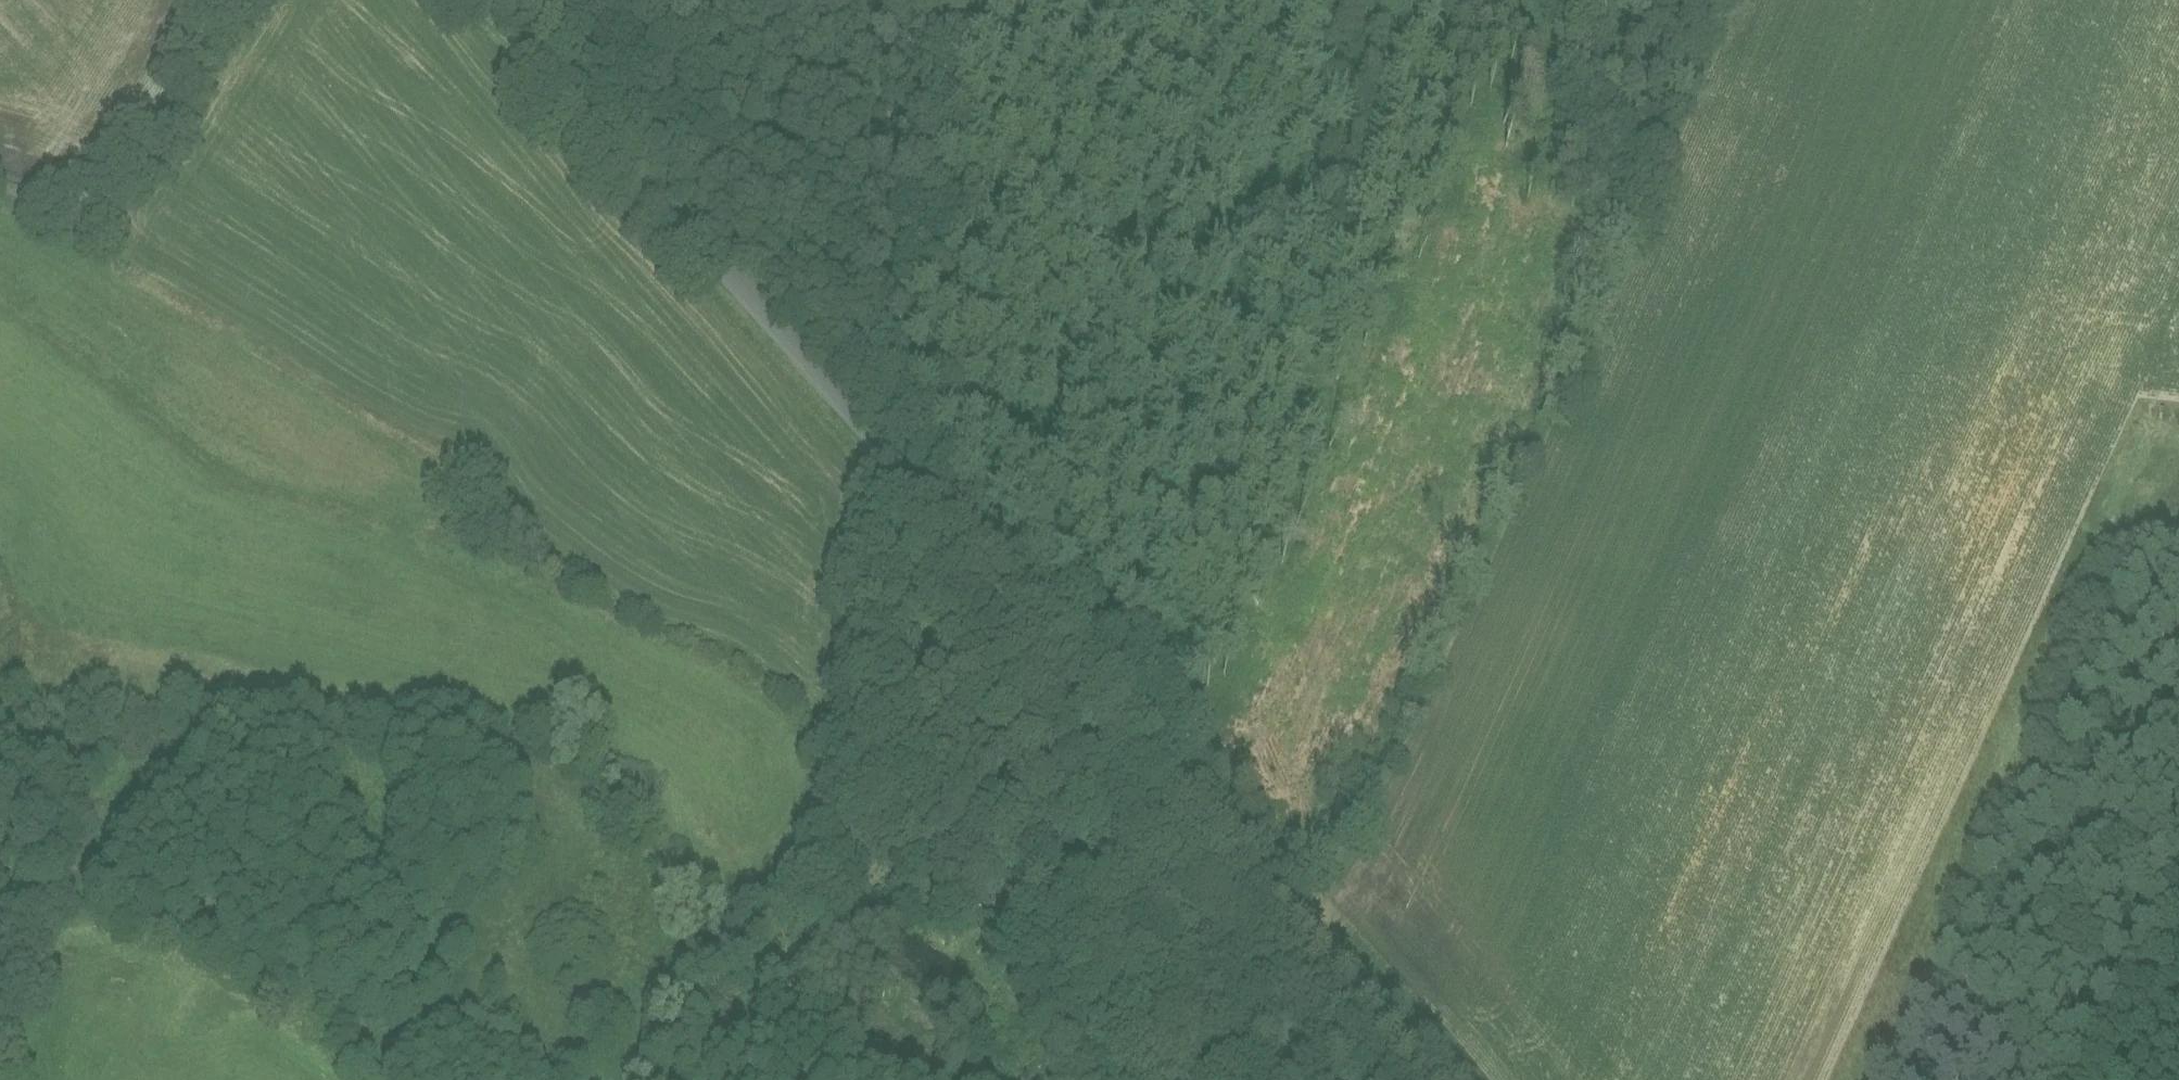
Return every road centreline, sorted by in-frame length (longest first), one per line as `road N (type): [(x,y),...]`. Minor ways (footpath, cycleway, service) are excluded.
road 1 (unclassified): [(1444,1079),(477,0)]

